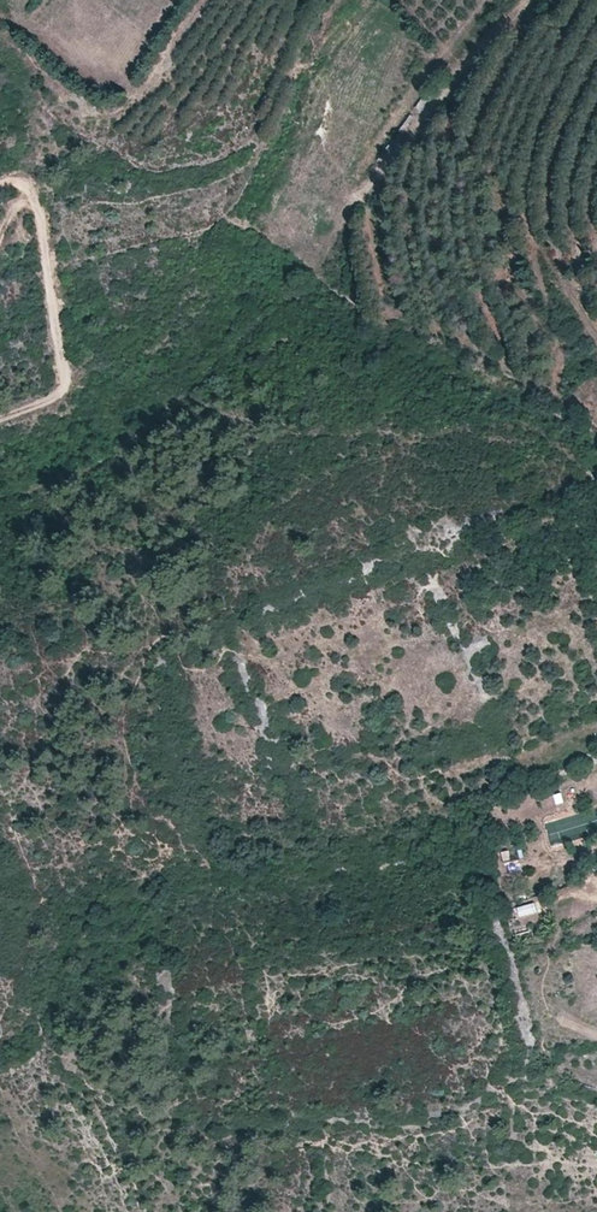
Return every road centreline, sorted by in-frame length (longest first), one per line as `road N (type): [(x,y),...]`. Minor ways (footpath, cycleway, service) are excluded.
road 1 (track): [(536,0),(332,258)]
road 2 (track): [(0,419),(64,386),(31,190),(20,180),(0,187)]

